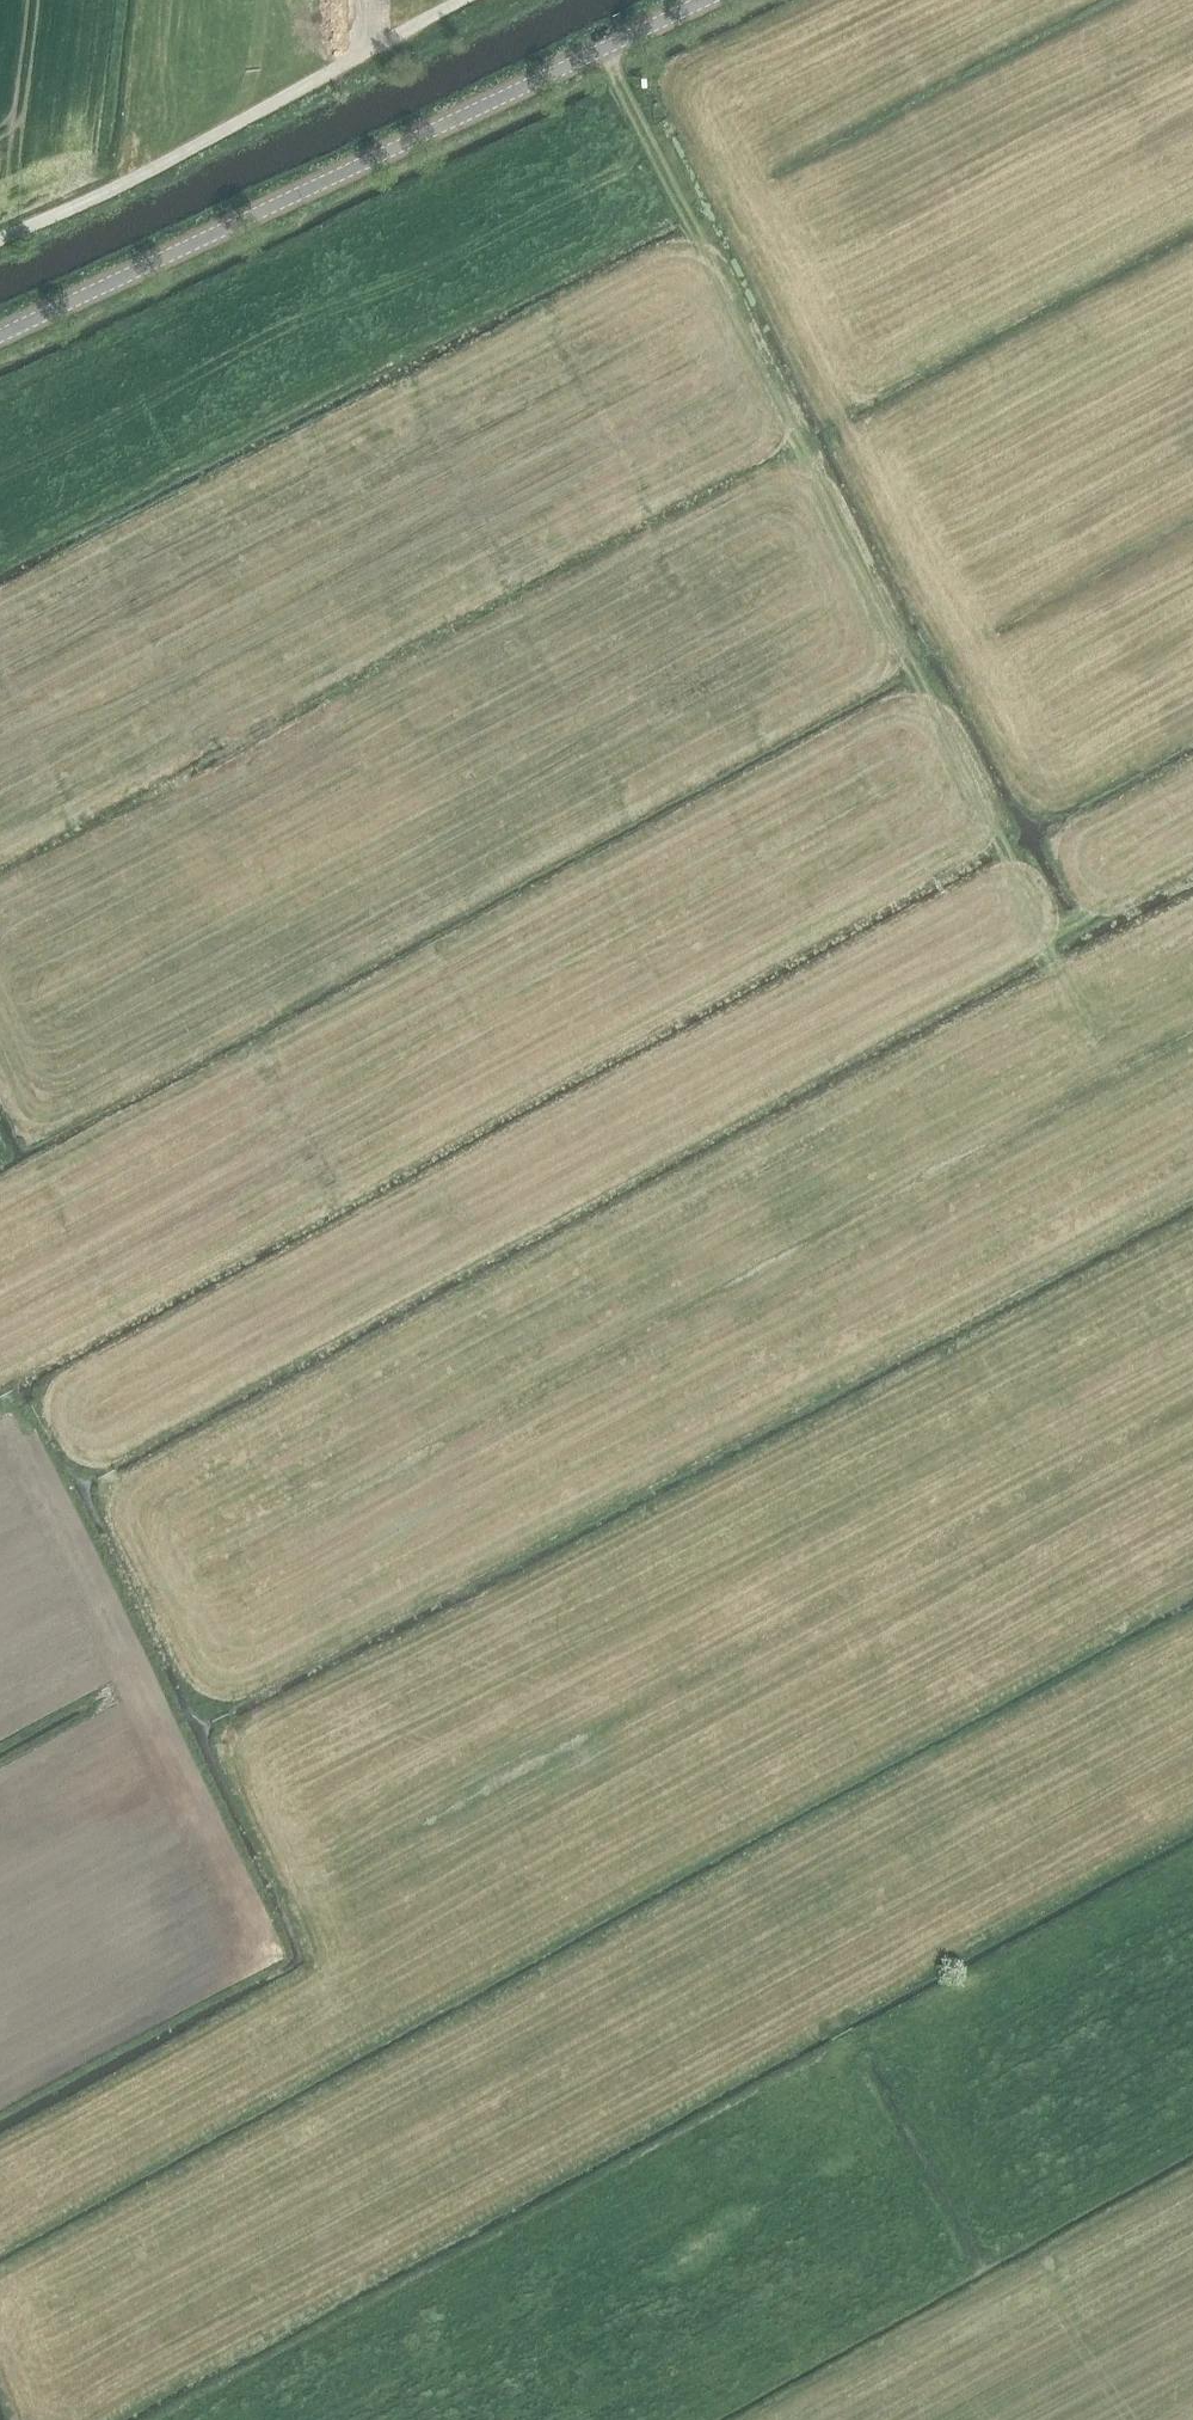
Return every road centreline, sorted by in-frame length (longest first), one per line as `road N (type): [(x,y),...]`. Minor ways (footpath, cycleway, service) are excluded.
road 1 (unclassified): [(0,339),(703,0)]

